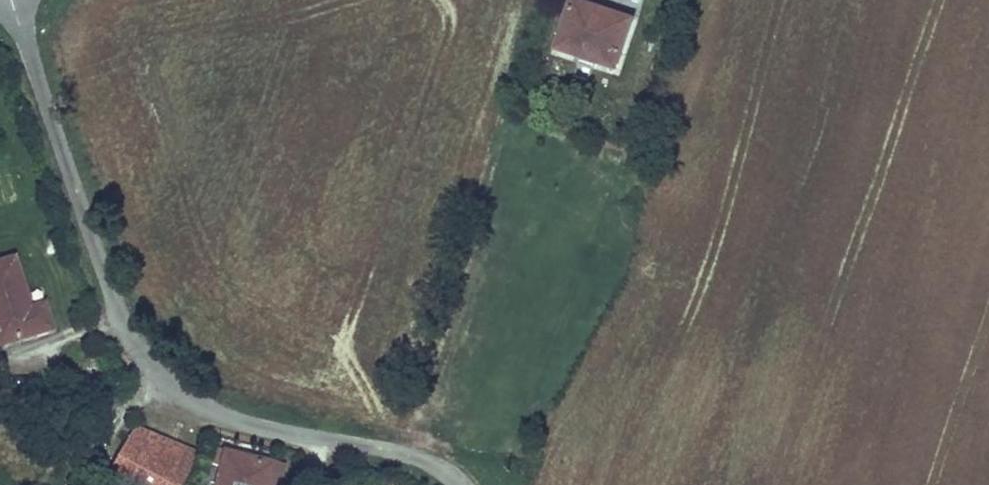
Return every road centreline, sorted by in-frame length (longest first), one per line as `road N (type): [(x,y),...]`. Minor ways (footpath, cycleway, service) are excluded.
road 1 (unclassified): [(9,0),(104,283),(151,371),(199,410),(230,421),(413,458),(457,484)]

